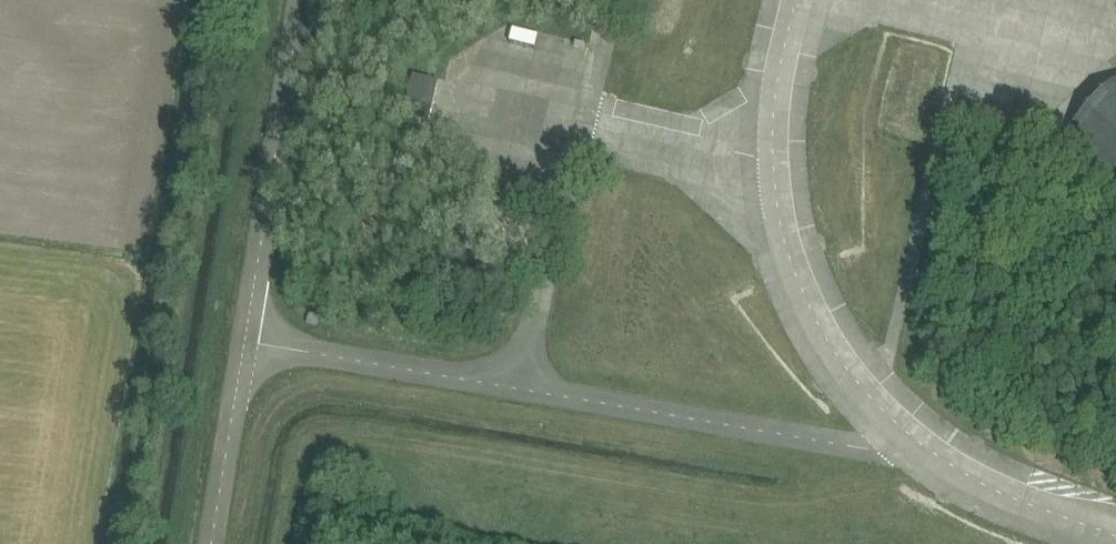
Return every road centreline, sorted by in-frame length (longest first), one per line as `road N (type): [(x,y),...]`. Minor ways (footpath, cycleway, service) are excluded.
road 1 (unclassified): [(211,543),(302,0)]

